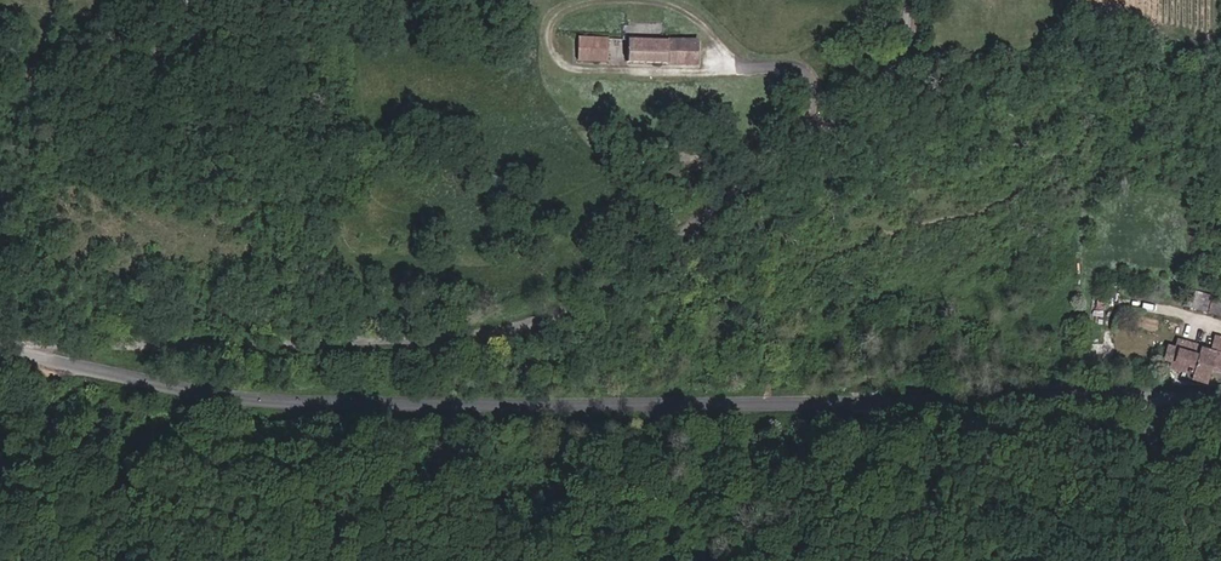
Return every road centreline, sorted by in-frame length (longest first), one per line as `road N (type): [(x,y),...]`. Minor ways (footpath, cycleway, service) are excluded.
road 1 (tertiary): [(1151,397),(312,399),(249,397),(0,351)]
road 2 (unclassified): [(0,339),(400,346),(516,333),(603,291),(859,92),(893,58),(908,0)]
road 3 (unclassified): [(1216,560),(1154,428),(1151,397)]

